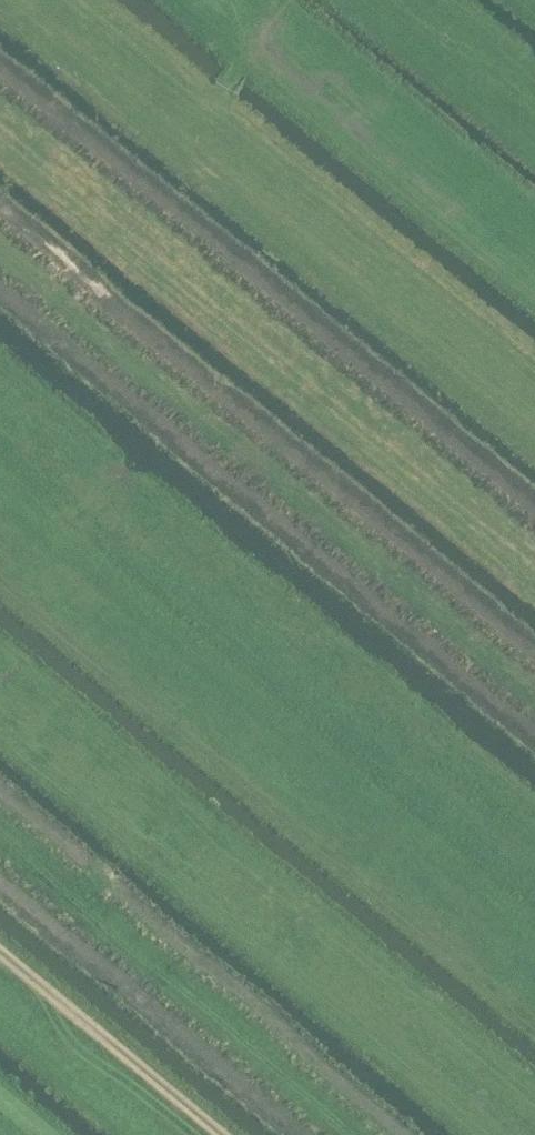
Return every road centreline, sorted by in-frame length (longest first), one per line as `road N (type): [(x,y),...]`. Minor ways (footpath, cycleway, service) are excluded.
road 1 (track): [(534,297),(274,81),(231,0)]
road 2 (track): [(221,1134),(0,953)]

